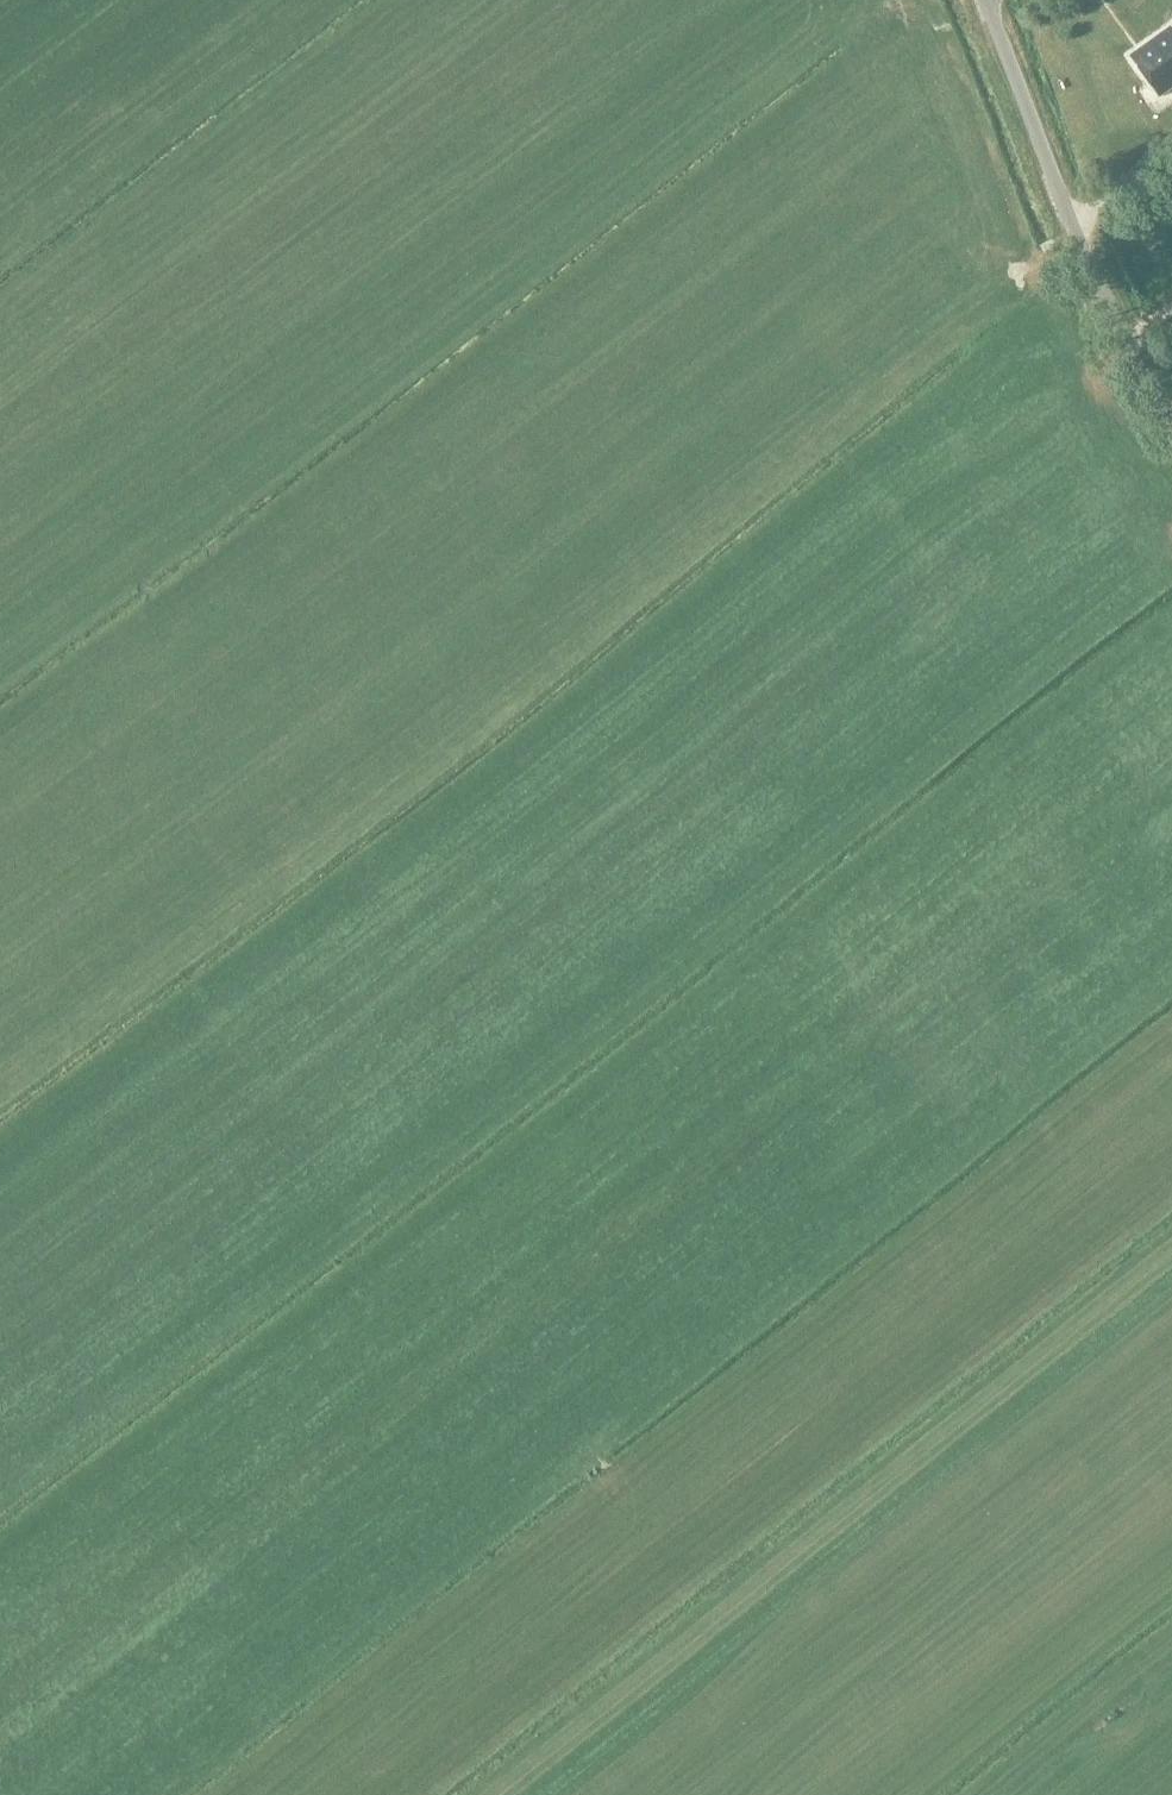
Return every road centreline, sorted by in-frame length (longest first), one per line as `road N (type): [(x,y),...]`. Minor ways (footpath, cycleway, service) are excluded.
road 1 (unclassified): [(1171,415),(1084,258),(982,0)]

